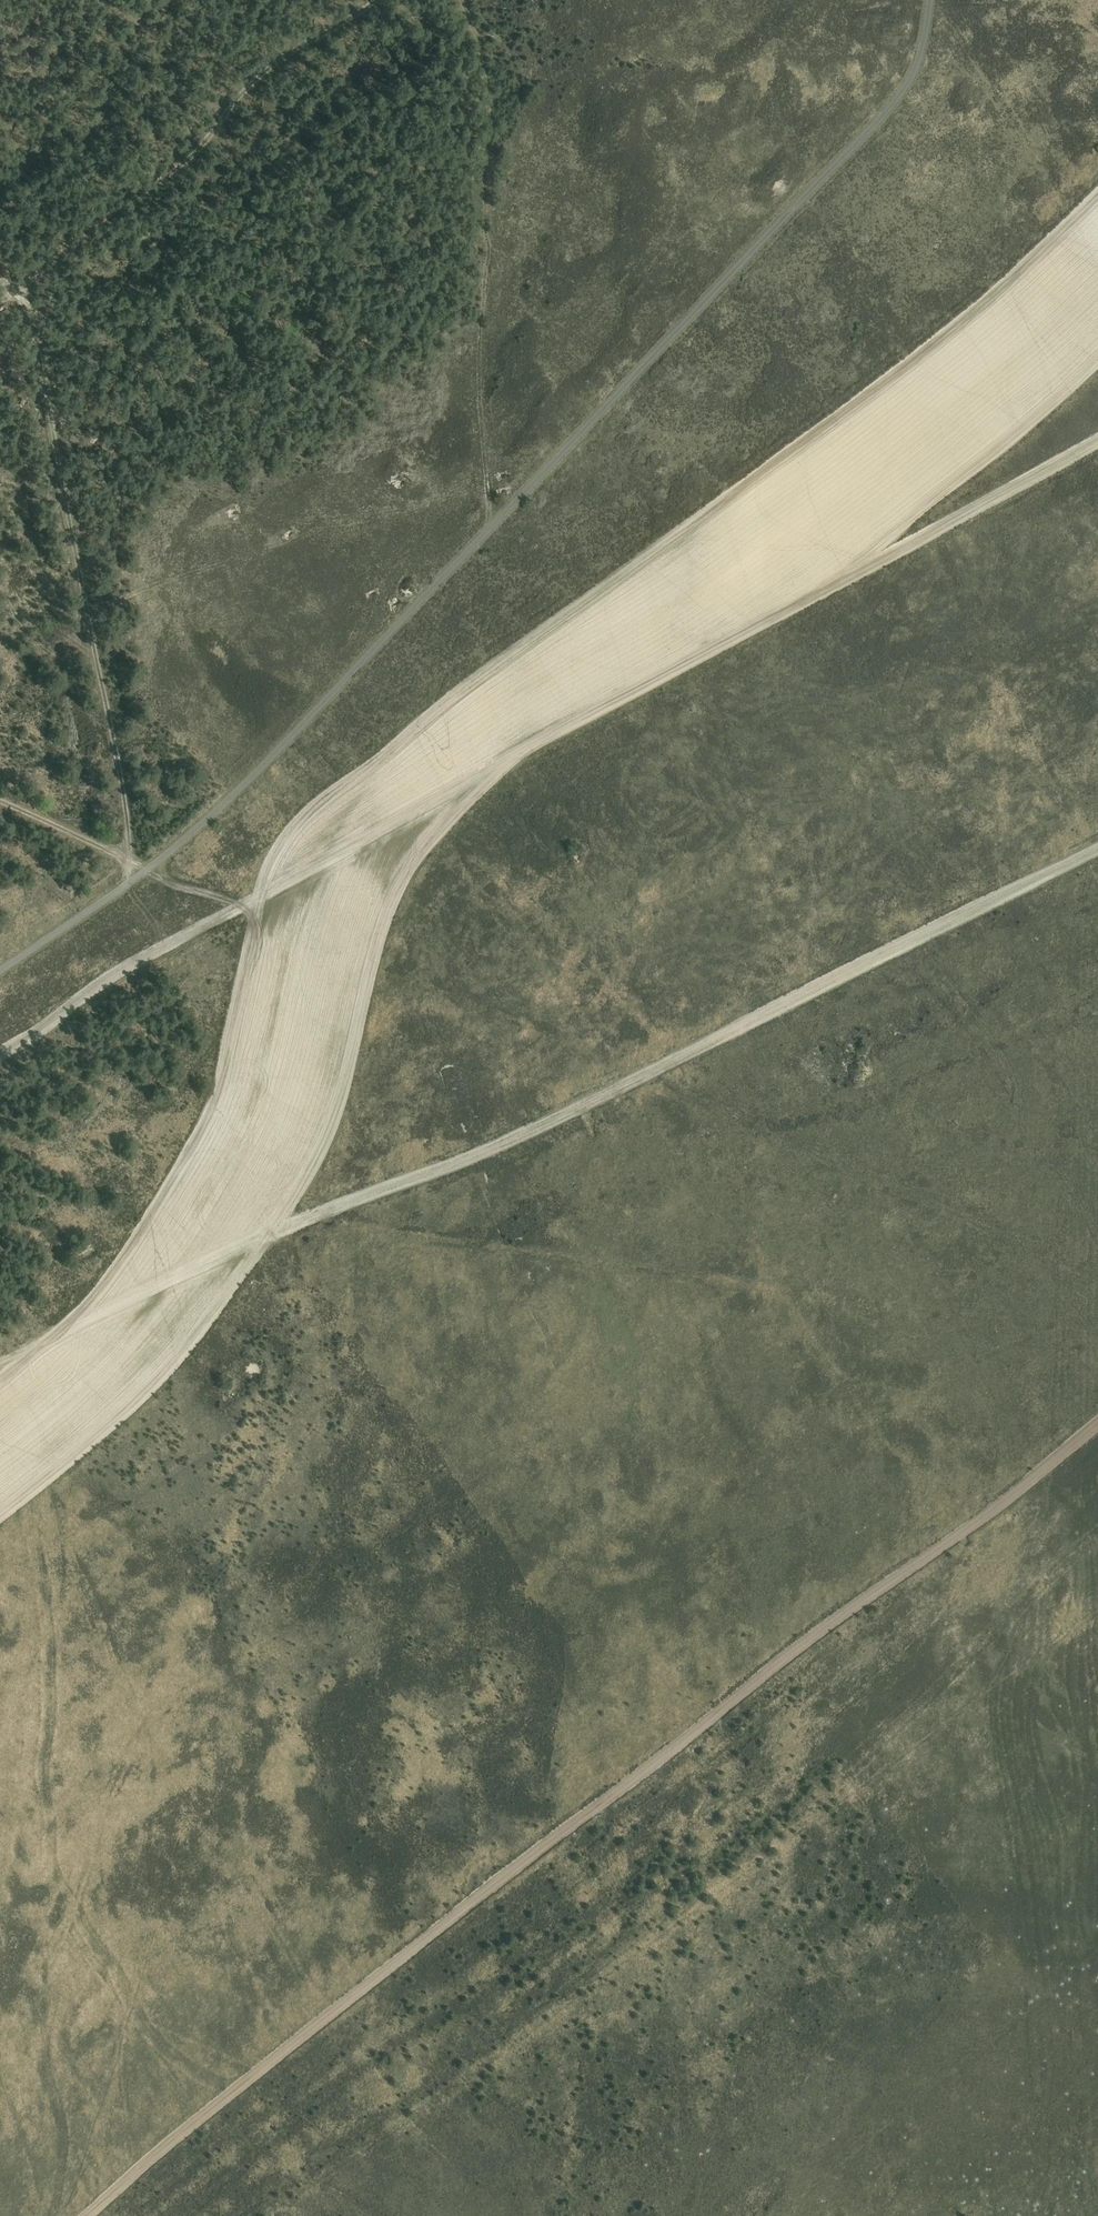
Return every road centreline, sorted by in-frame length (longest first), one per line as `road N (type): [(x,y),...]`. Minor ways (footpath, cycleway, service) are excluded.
road 1 (unclassified): [(0,969),(194,831),(245,781),(896,97),(915,64),(927,0)]
road 2 (track): [(1097,1421),(314,2024),(84,2215)]
road 3 (track): [(0,1354),(545,1121),(1097,847)]

